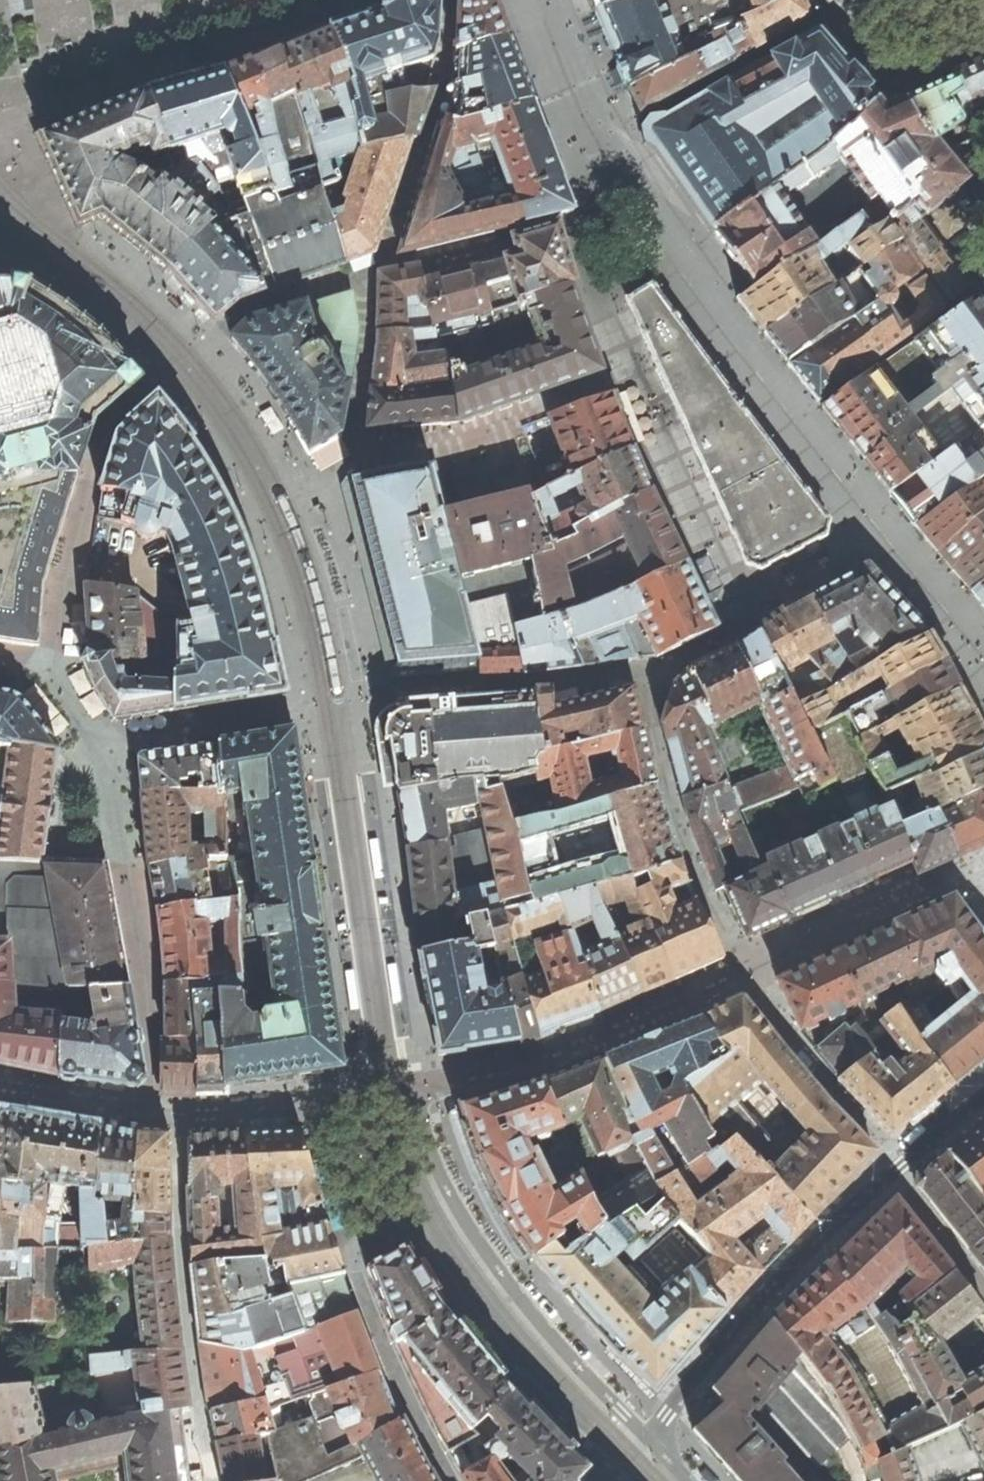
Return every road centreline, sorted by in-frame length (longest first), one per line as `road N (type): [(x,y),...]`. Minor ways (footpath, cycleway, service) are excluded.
road 1 (residential): [(983,1100),(892,1175),(760,1303),(645,1439)]
road 2 (residential): [(452,1480),(413,1414),(354,1262),(460,1211)]
road 3 (residential): [(460,1211),(522,1305),(645,1439)]

